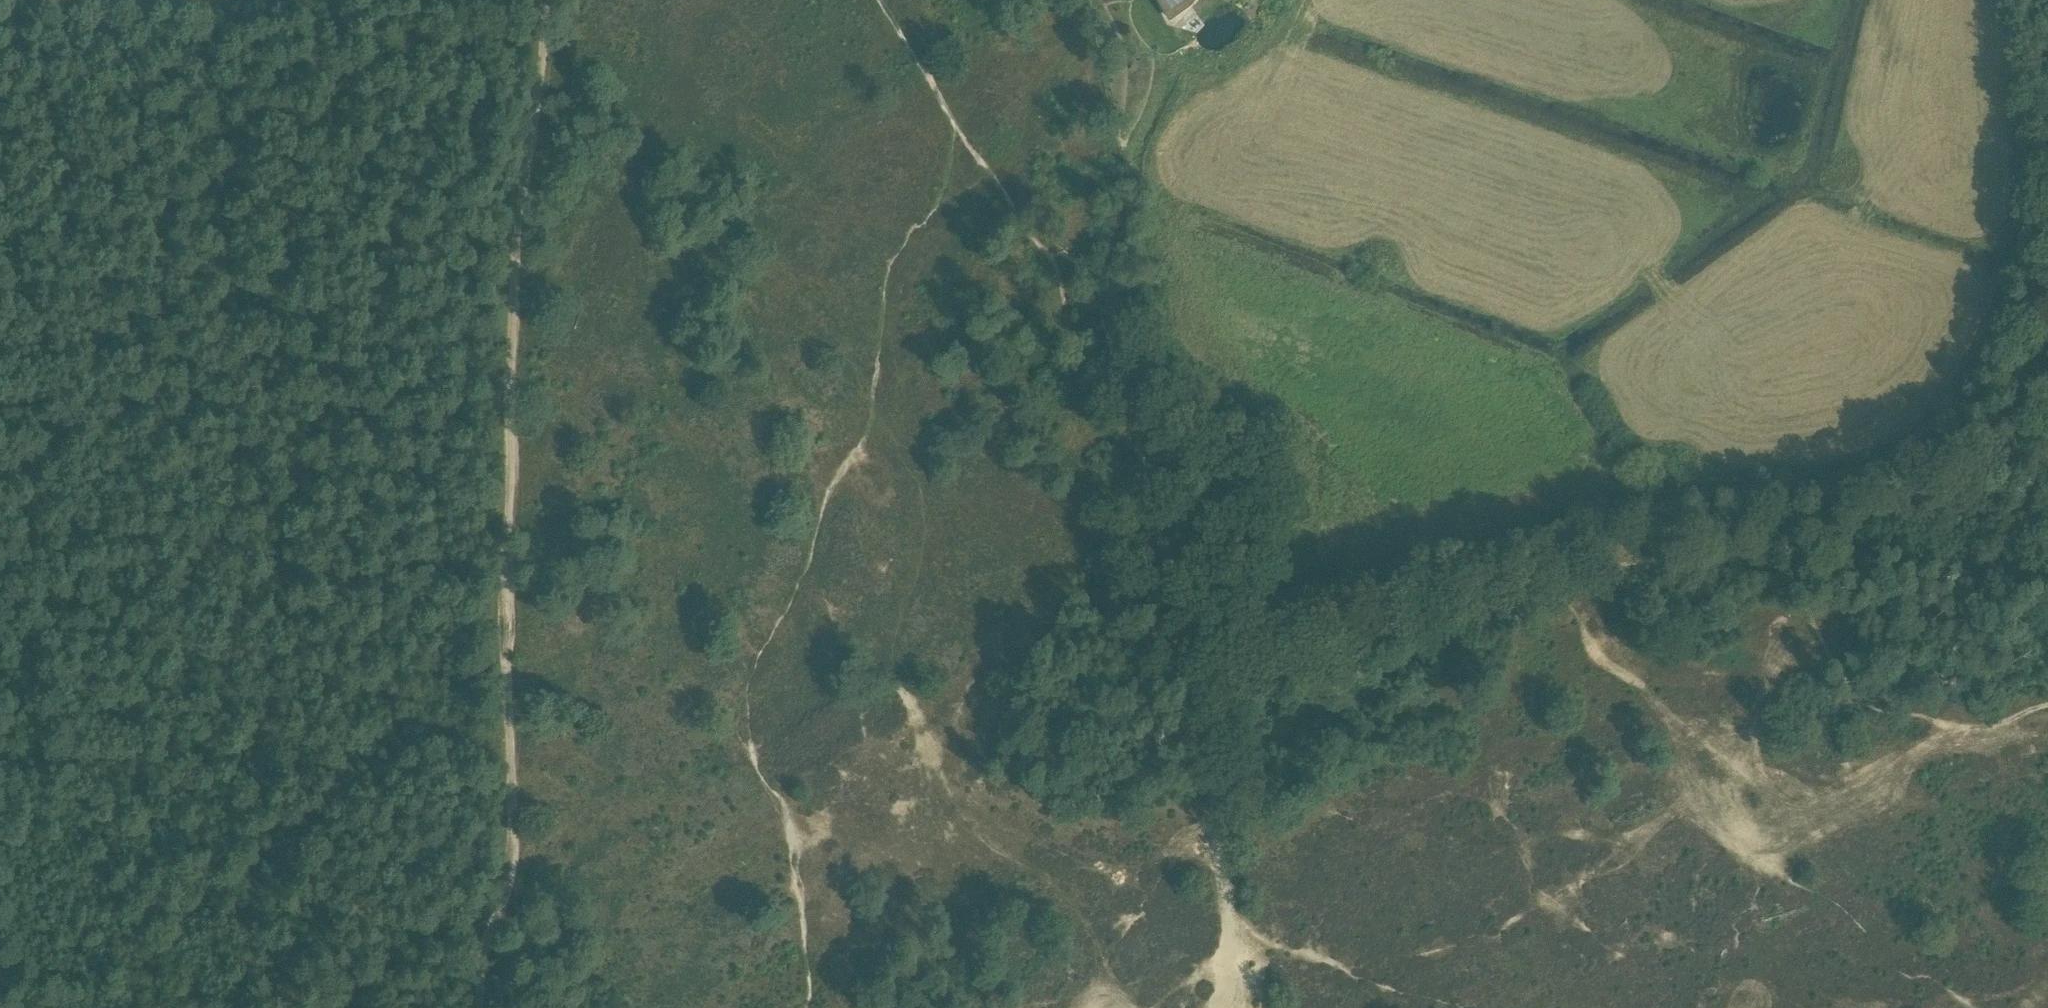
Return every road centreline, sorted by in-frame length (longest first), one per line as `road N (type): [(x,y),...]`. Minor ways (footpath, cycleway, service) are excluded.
road 1 (track): [(465,1007),(463,946),(503,871),(500,187),(535,0)]

